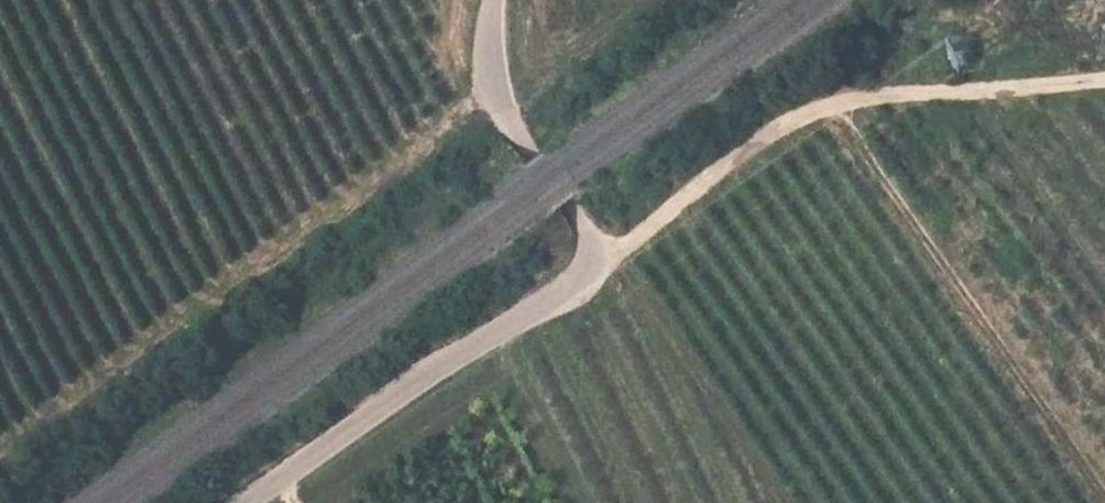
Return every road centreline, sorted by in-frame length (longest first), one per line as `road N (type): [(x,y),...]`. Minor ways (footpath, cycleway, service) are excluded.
road 1 (unclassified): [(494,0),(493,81),(520,136),(582,220),(596,257),(577,285),(415,384),(247,502)]
road 2 (track): [(596,257),(637,238),(736,155),(834,102),(1104,77)]

